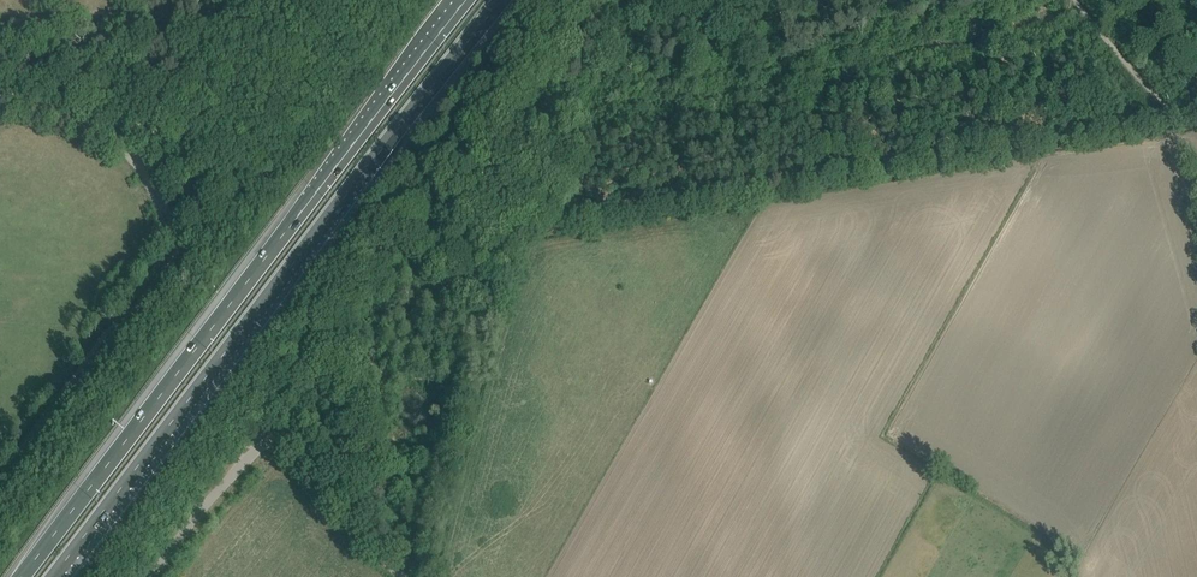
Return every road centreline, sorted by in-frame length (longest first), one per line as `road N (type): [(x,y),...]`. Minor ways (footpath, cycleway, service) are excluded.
road 1 (motorway): [(53,576),(501,0)]
road 2 (motorway): [(465,0),(19,576)]
road 3 (unclassified): [(151,576),(274,439),(295,445),(402,576)]
road 4 (track): [(177,250),(165,279),(0,491)]
road 5 (track): [(0,97),(93,128),(123,148),(177,250)]

